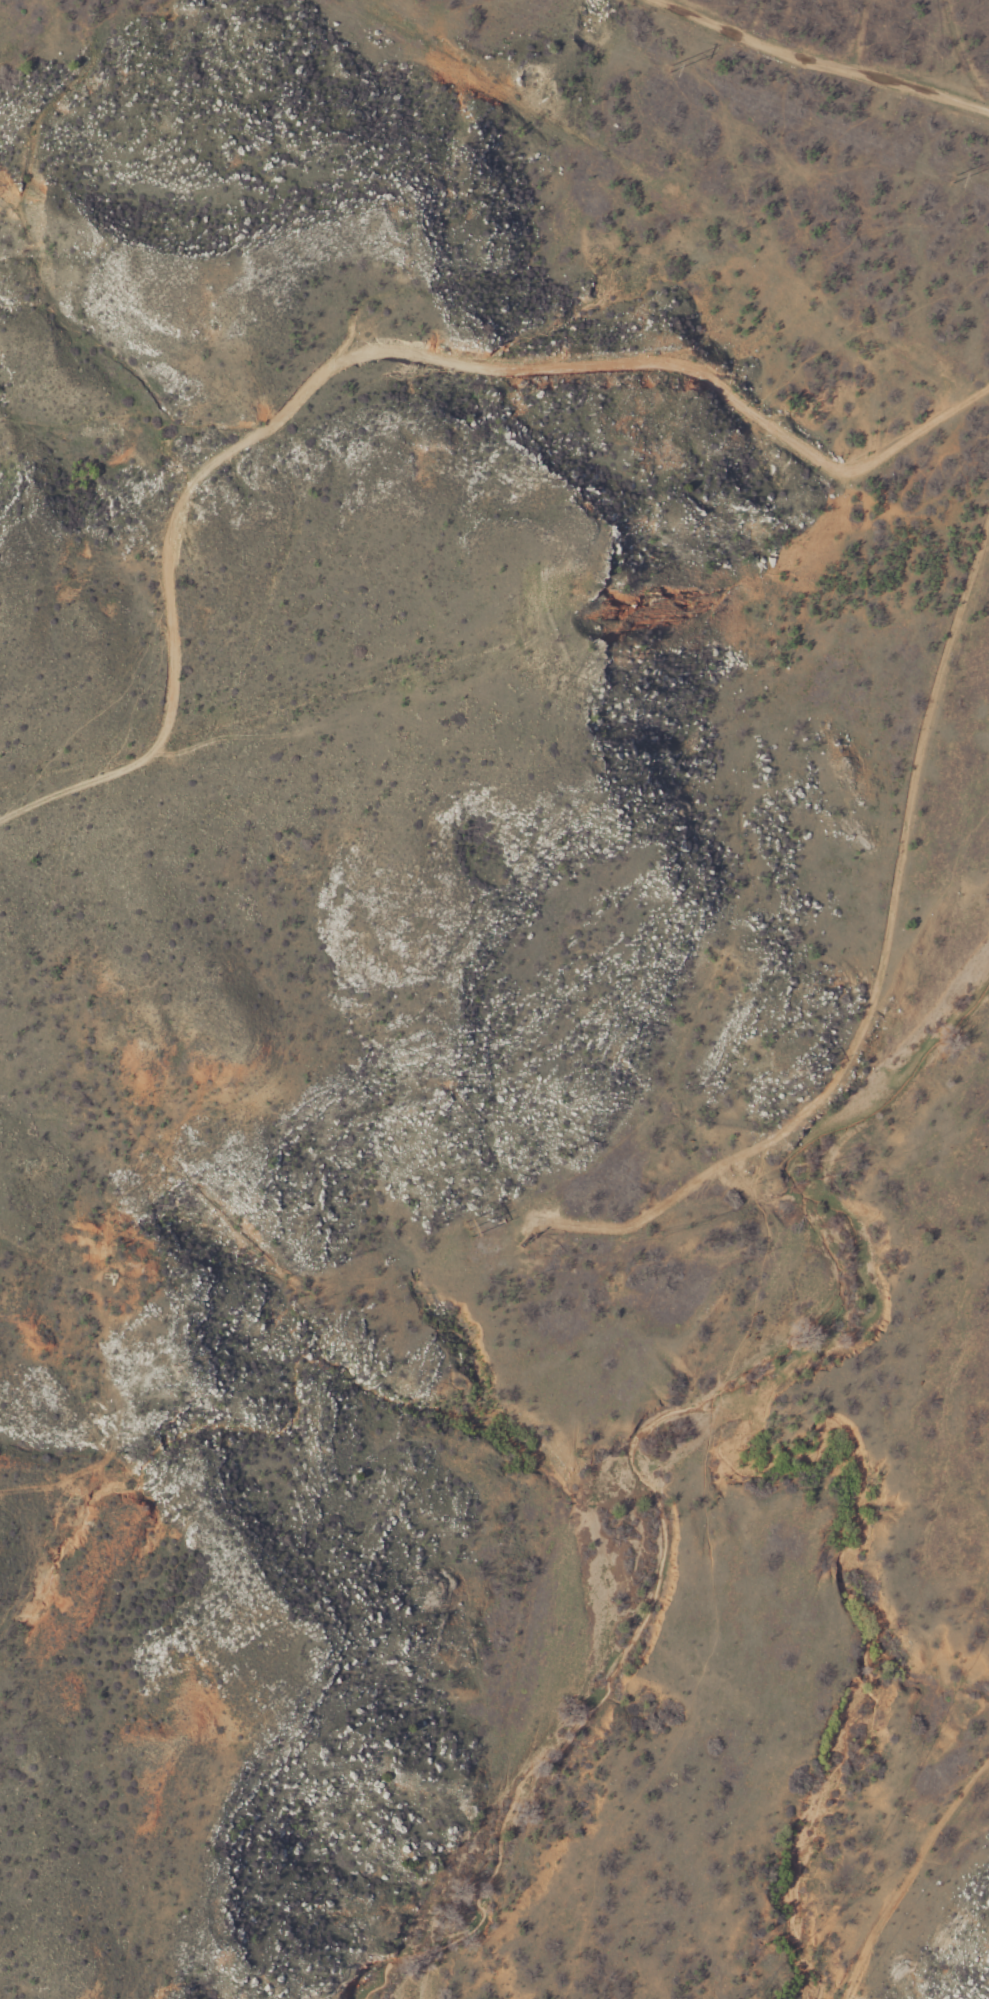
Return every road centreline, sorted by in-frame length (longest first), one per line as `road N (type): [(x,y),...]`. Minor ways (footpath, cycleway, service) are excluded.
road 1 (track): [(840,1998),(849,1946),(988,1719)]

